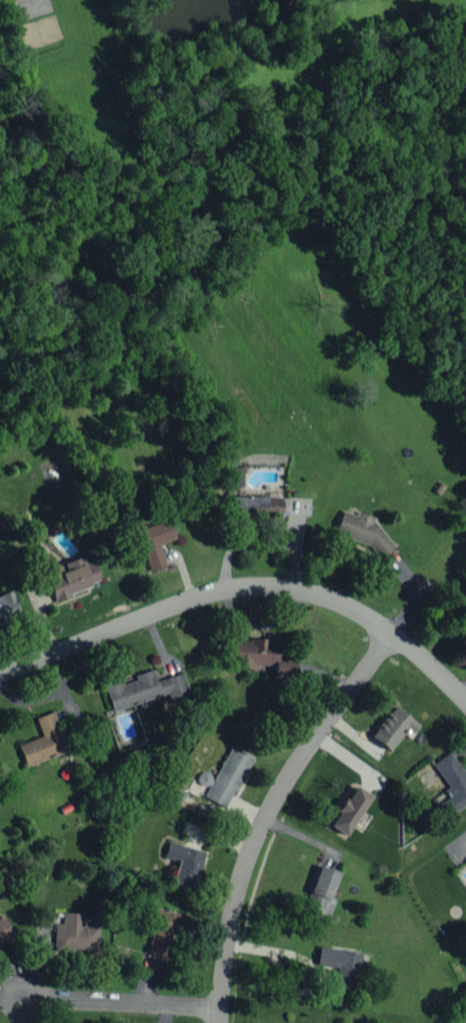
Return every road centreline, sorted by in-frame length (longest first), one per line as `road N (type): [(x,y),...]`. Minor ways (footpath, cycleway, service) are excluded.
road 1 (residential): [(389,633),(238,866),(217,1022)]
road 2 (residential): [(0,675),(152,610),(238,586),(297,589),(347,604),(389,633)]
road 3 (residential): [(218,1009),(20,1000)]

